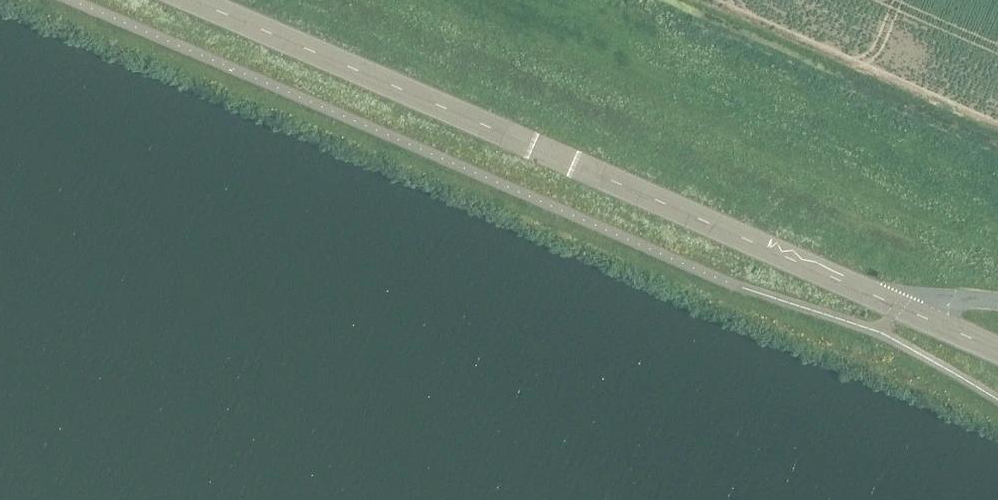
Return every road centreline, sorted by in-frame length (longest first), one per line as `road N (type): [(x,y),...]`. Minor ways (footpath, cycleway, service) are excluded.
road 1 (tertiary): [(910,309),(189,0)]

